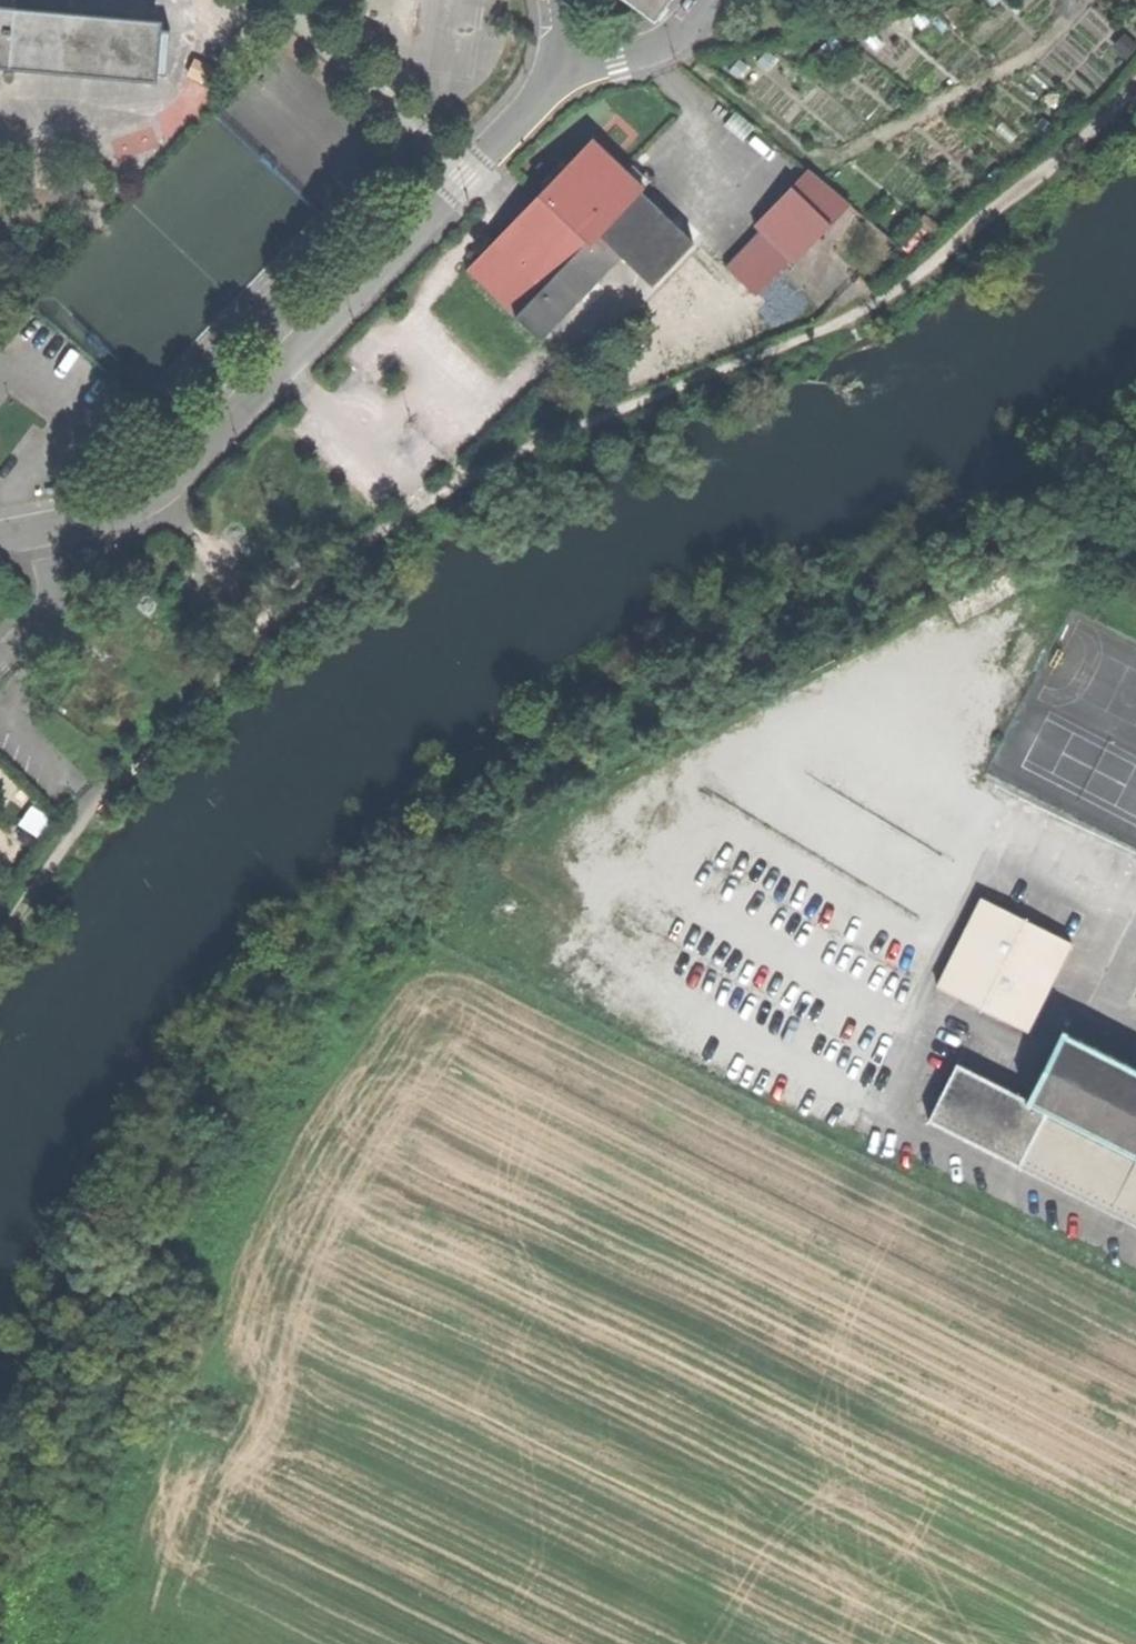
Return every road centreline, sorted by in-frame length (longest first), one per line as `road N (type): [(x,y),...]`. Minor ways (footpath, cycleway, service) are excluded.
road 1 (residential): [(558,75),(136,511),(45,538)]
road 2 (residential): [(558,75),(684,32),(707,0)]
road 3 (residential): [(45,538),(51,608),(0,666)]

